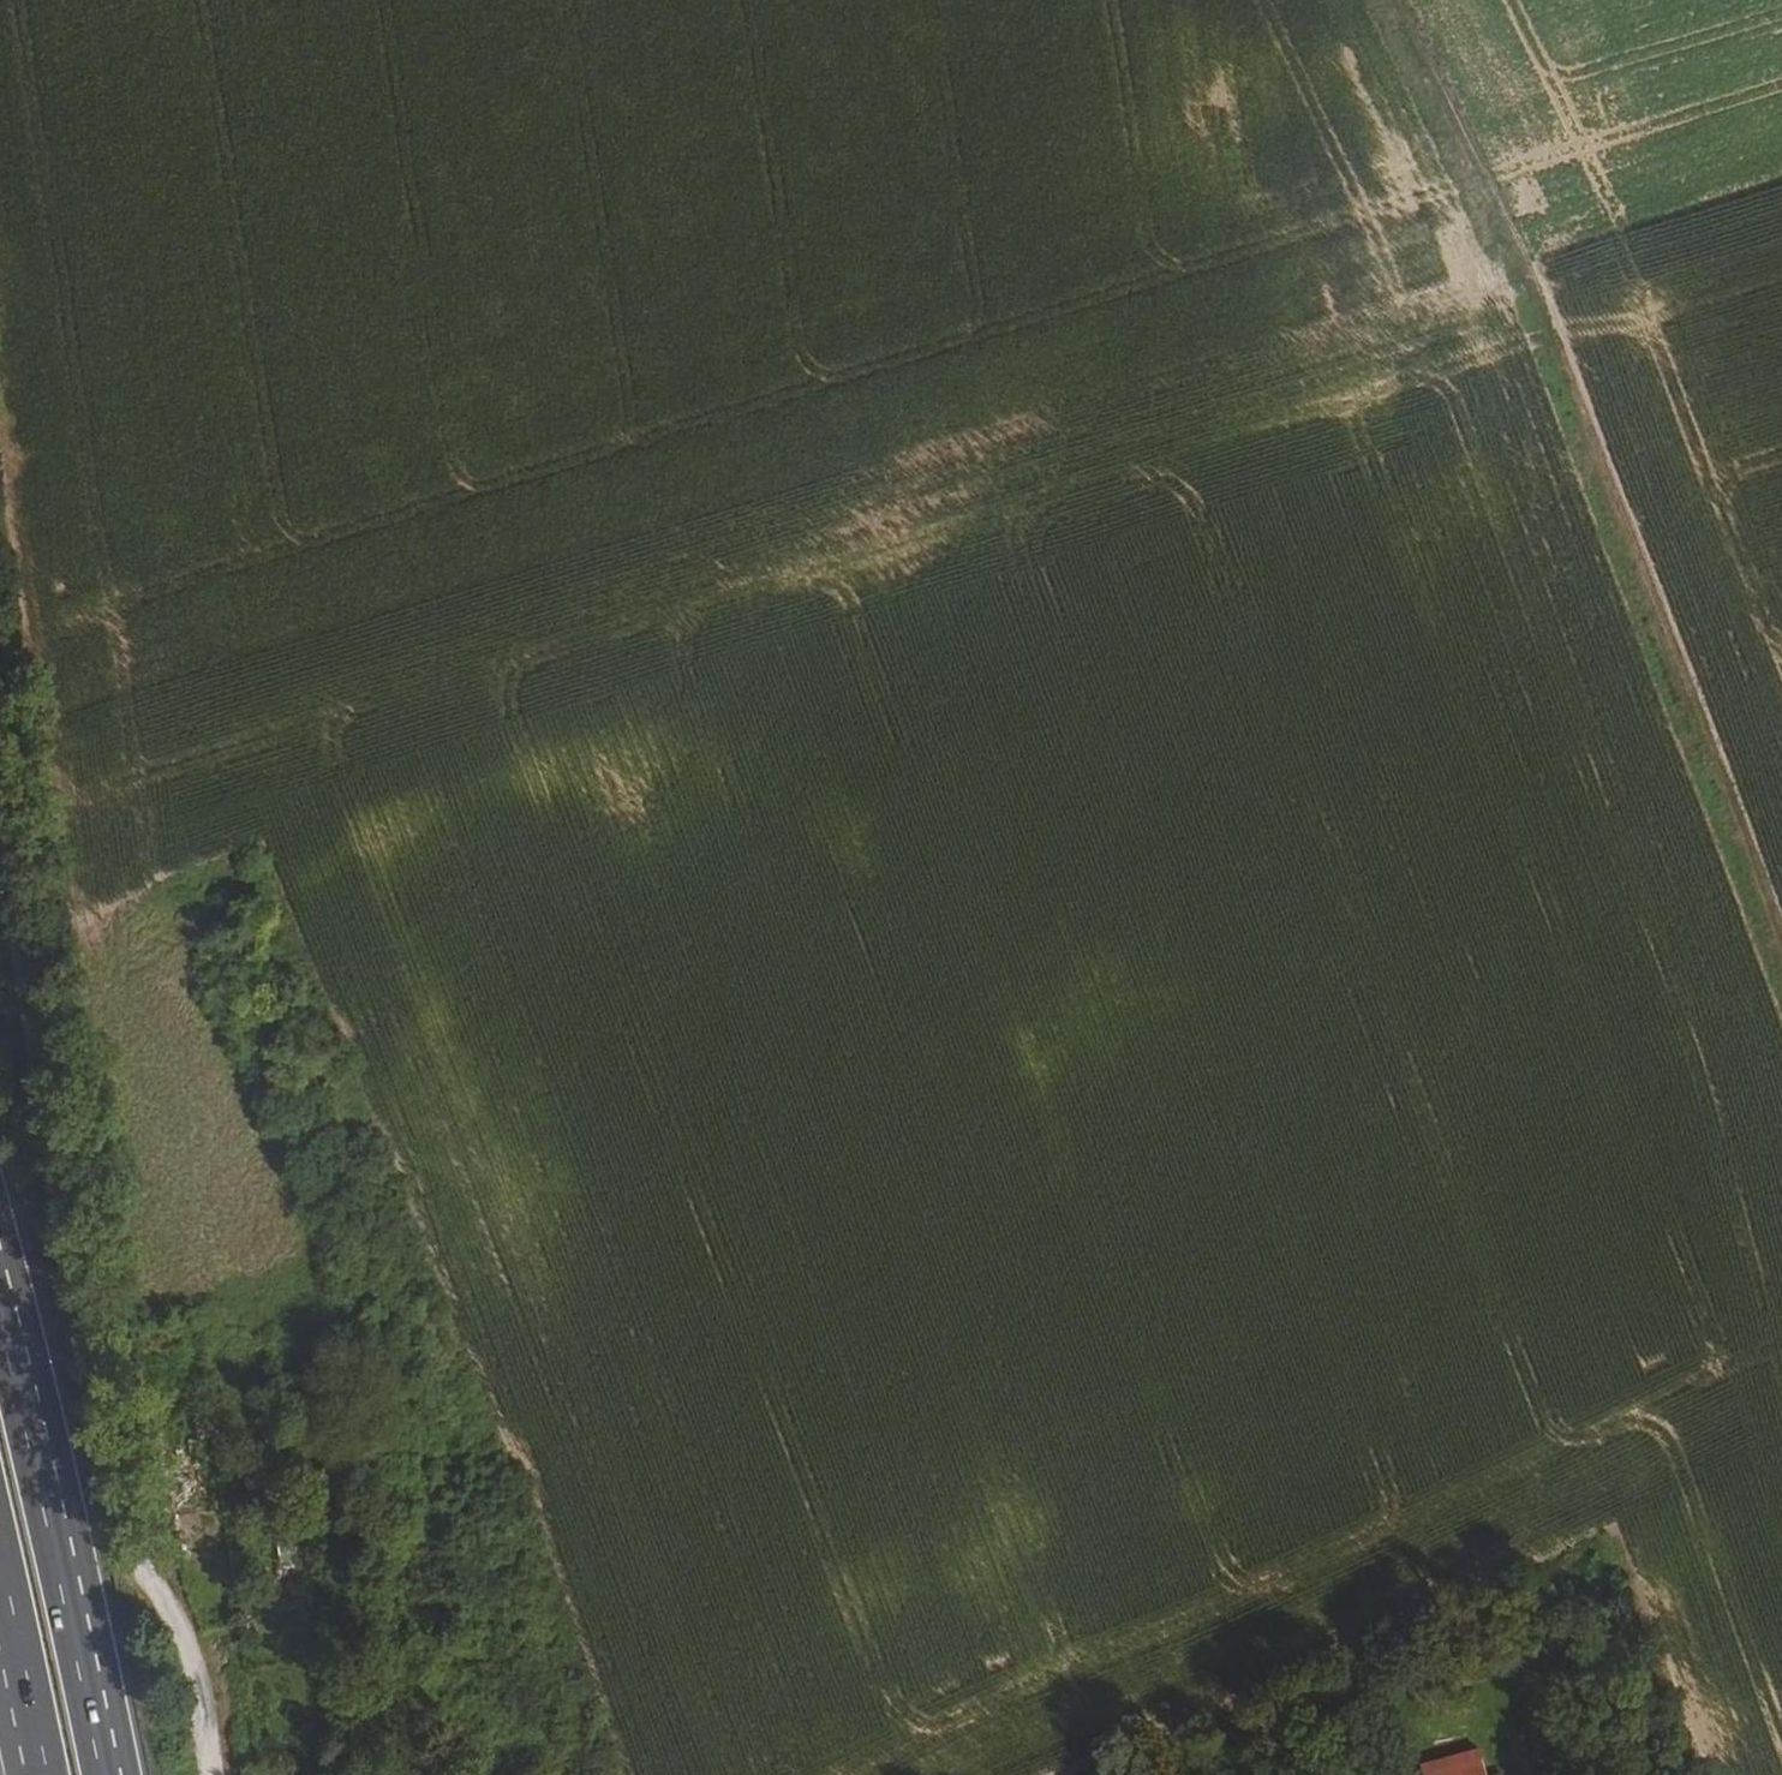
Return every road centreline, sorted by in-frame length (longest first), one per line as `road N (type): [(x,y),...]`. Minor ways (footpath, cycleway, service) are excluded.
road 1 (track): [(1390,0),(1489,195),(1781,923)]
road 2 (trunk): [(107,1774),(41,1453),(0,1296)]
road 3 (trunk): [(0,1595),(36,1774)]

